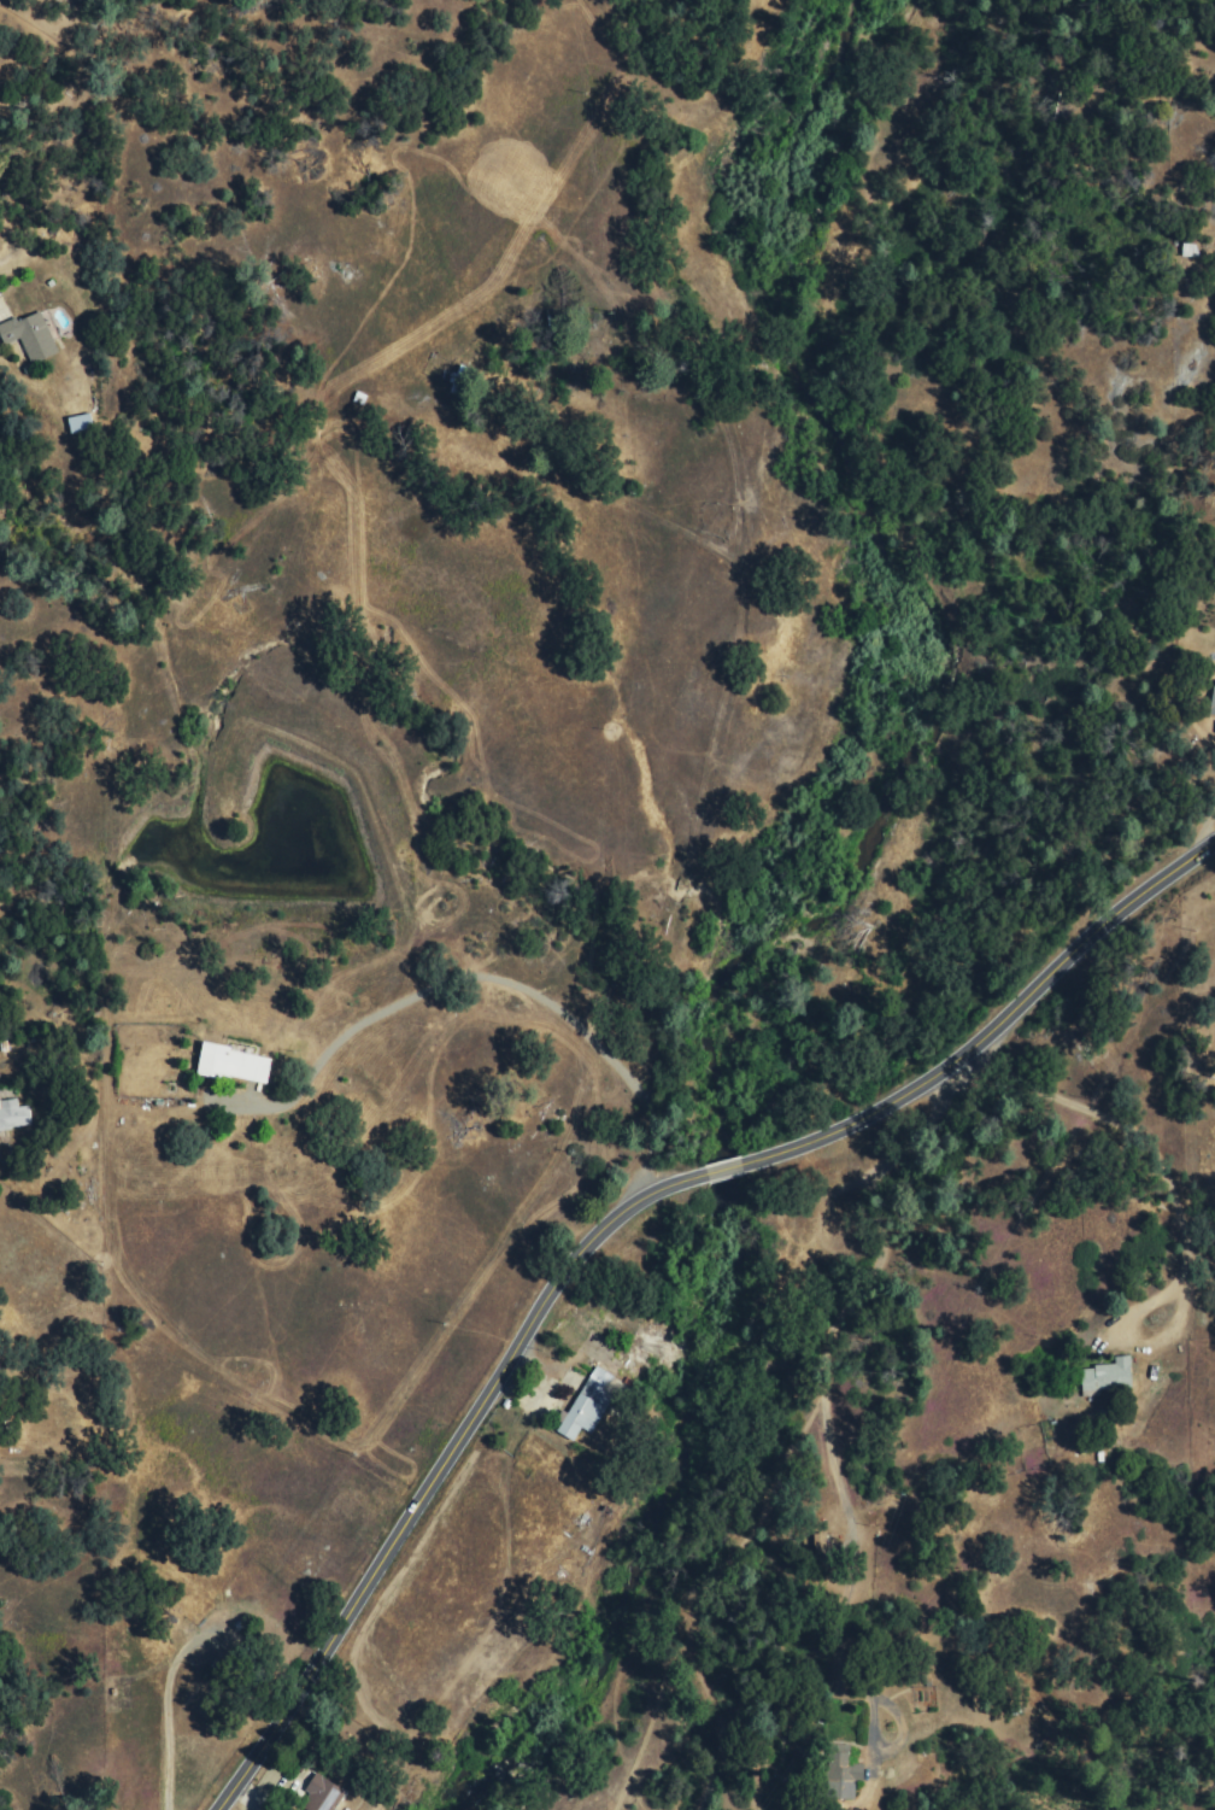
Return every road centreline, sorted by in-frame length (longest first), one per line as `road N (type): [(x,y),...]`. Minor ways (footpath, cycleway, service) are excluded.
road 1 (tertiary): [(210,1809),(605,1231),(664,1193),(835,1129),(946,1061),(1145,886),(1214,842)]

